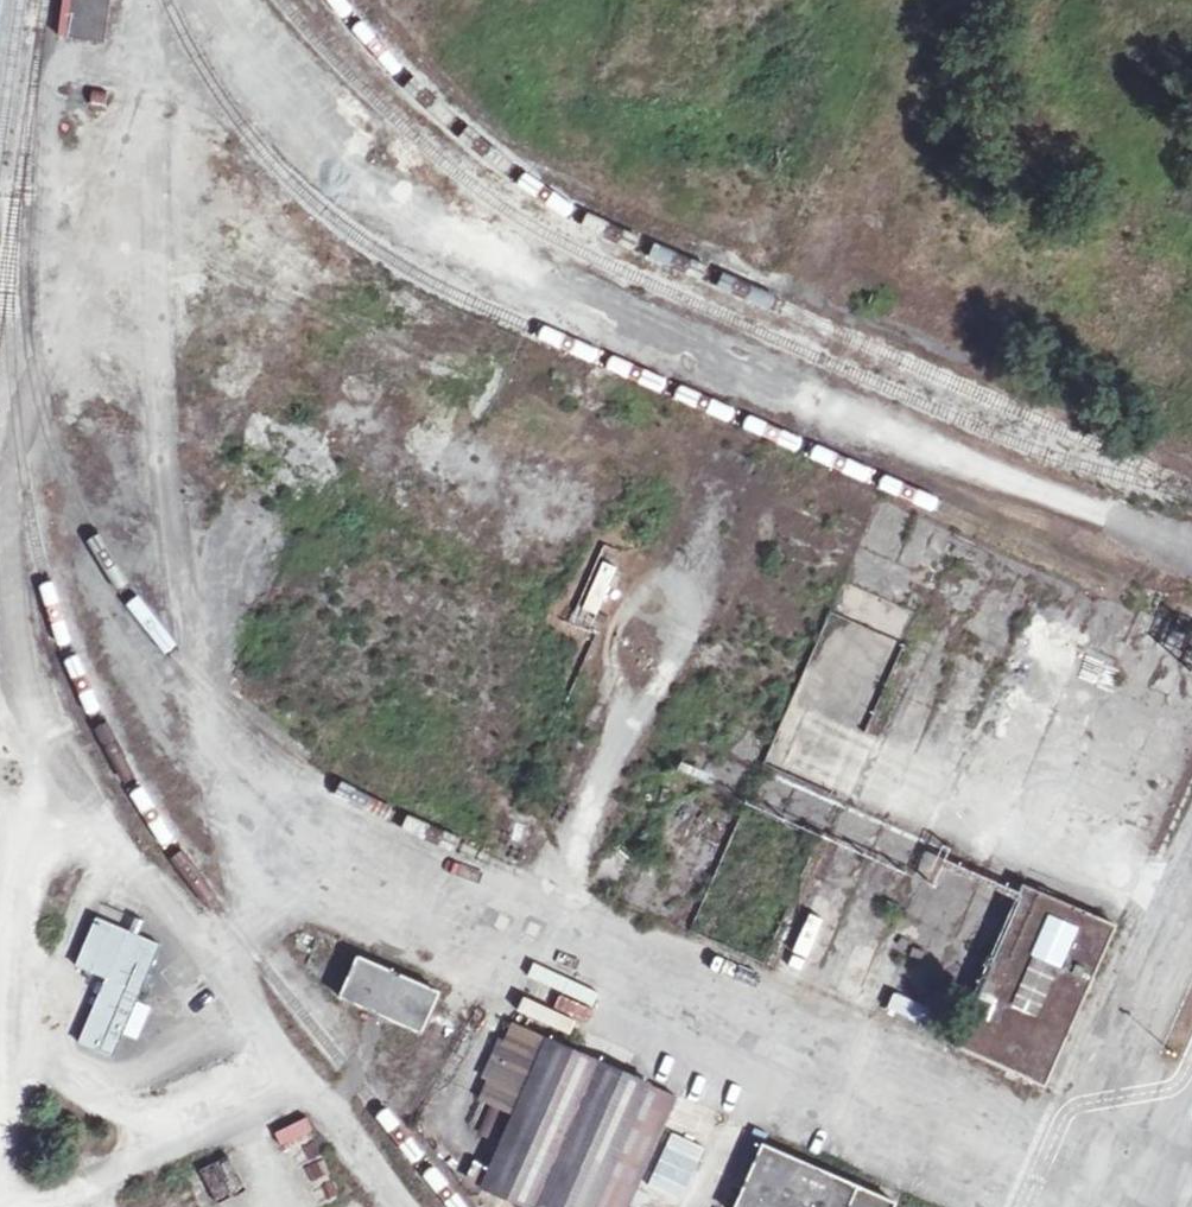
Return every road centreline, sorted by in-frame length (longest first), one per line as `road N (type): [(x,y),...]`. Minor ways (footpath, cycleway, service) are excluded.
road 1 (unclassified): [(1191,1027),(1115,1206)]

